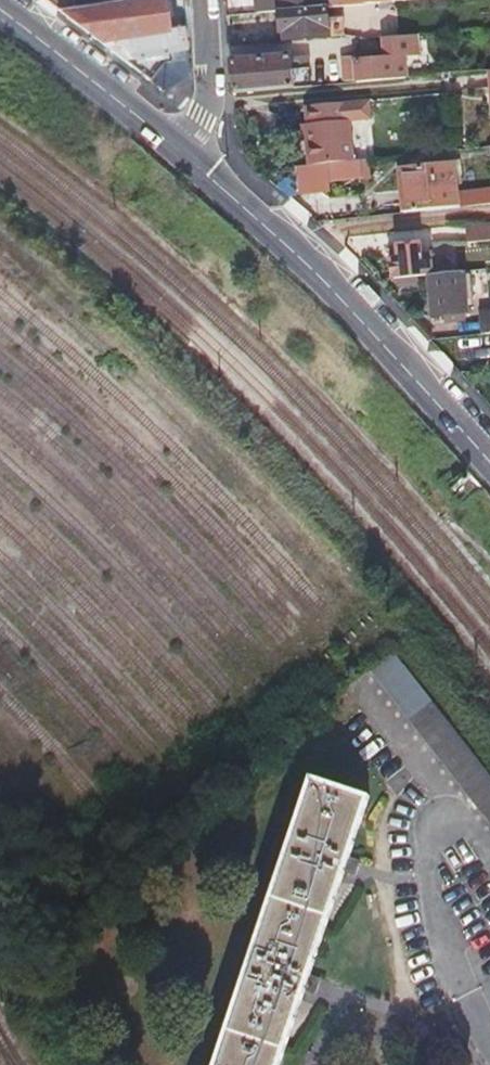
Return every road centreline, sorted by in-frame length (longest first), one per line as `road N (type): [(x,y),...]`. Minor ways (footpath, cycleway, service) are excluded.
road 1 (secondary): [(181,157),(332,295),(489,467)]
road 2 (residential): [(489,1049),(449,970),(436,923),(426,851),(431,827),(455,824),(489,868)]
road 3 (secondary): [(0,13),(181,157)]
road 4 (residential): [(205,0),(213,121),(181,157)]

